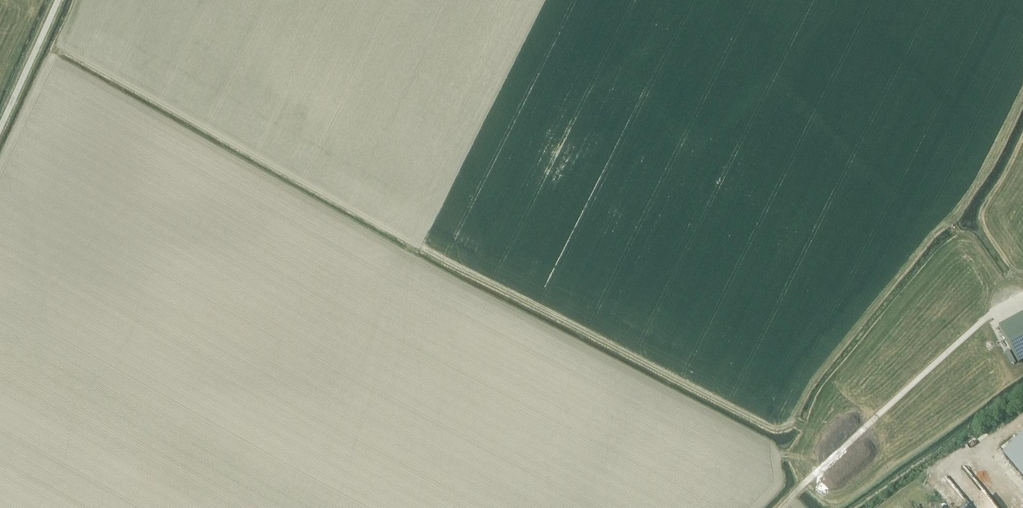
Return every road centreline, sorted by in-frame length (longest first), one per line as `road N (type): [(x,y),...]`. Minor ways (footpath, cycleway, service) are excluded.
road 1 (track): [(1022,303),(984,319),(780,507)]
road 2 (unclassified): [(0,127),(57,0)]

